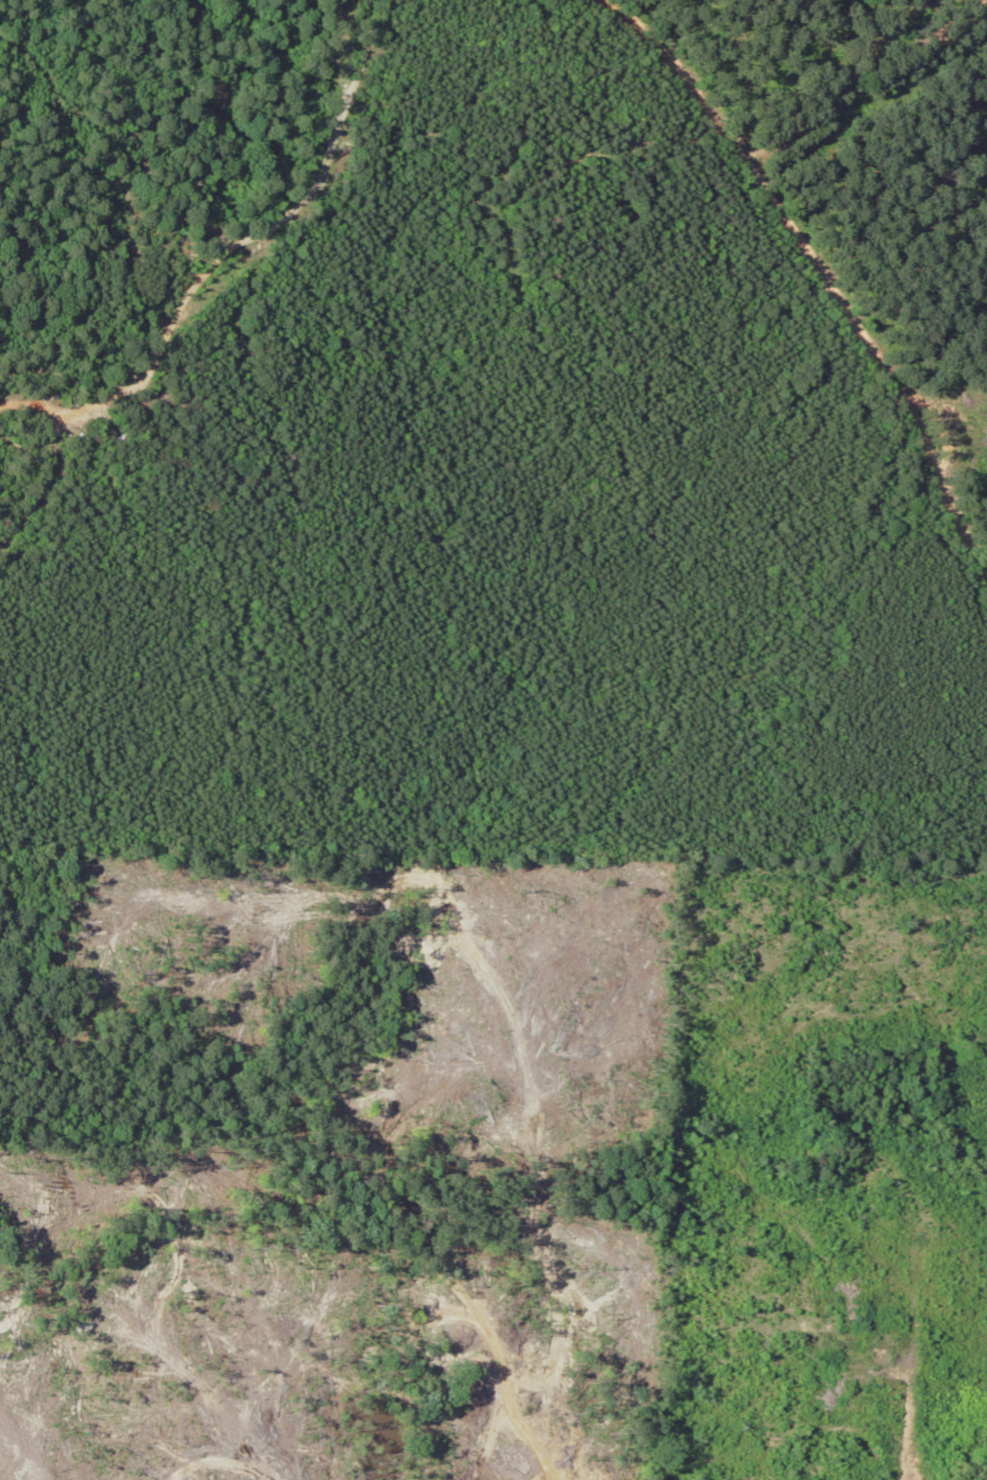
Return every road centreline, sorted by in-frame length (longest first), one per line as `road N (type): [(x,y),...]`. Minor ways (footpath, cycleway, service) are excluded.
road 1 (residential): [(986,582),(936,465),(811,254),(672,62),(604,0)]

